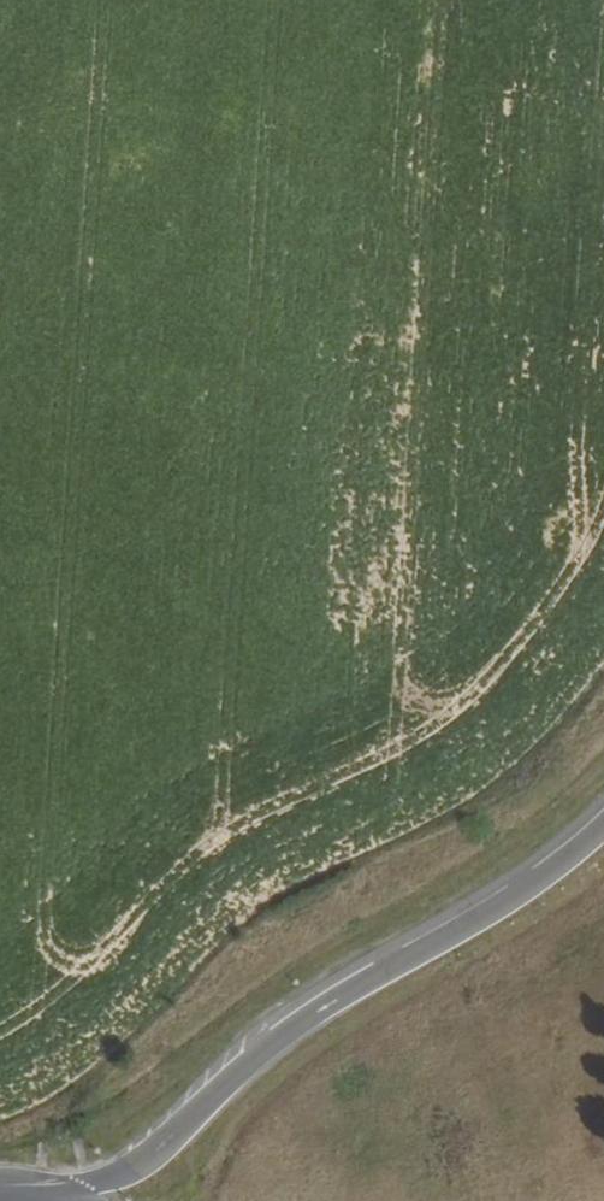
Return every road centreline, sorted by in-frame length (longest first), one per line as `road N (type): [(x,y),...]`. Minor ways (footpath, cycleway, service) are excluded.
road 1 (motorway): [(603,824),(493,908),(274,1041),(148,1158),(53,1200)]

